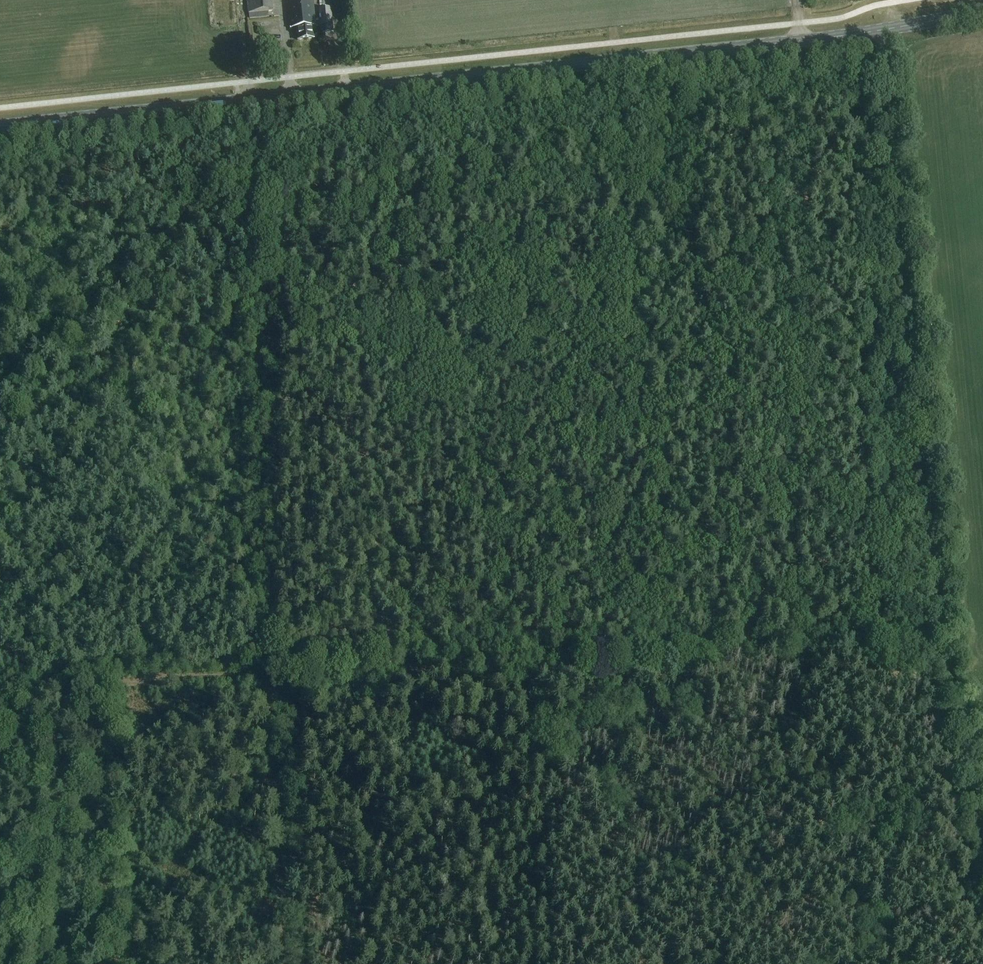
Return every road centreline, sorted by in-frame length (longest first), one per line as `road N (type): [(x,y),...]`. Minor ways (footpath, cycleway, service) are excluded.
road 1 (primary): [(0,126),(804,40),(982,11)]
road 2 (track): [(982,838),(949,652),(892,80),(893,29)]
road 3 (track): [(270,675),(246,144)]
road 4 (track): [(270,675),(288,963)]
road 5 (track): [(0,687),(270,675)]

